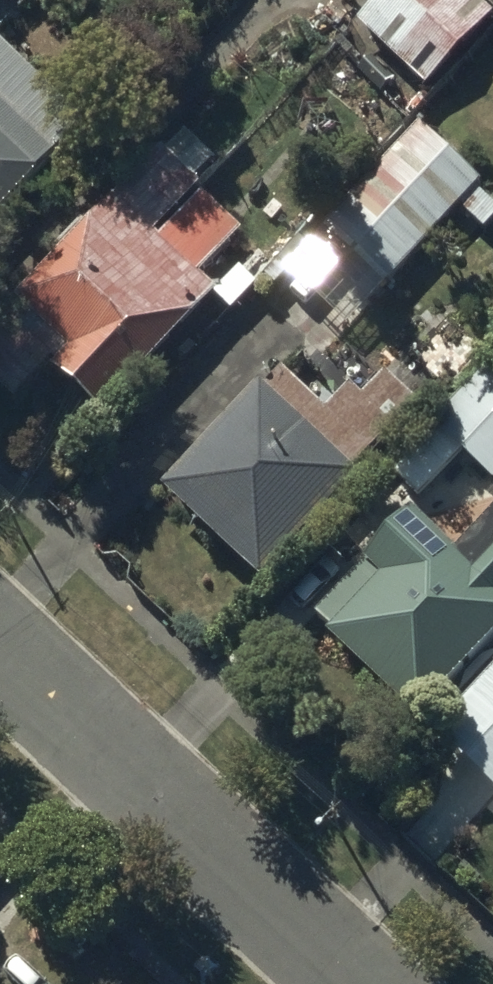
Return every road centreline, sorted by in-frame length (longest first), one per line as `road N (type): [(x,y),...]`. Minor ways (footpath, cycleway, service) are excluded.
road 1 (residential): [(341,983),(0,664)]

